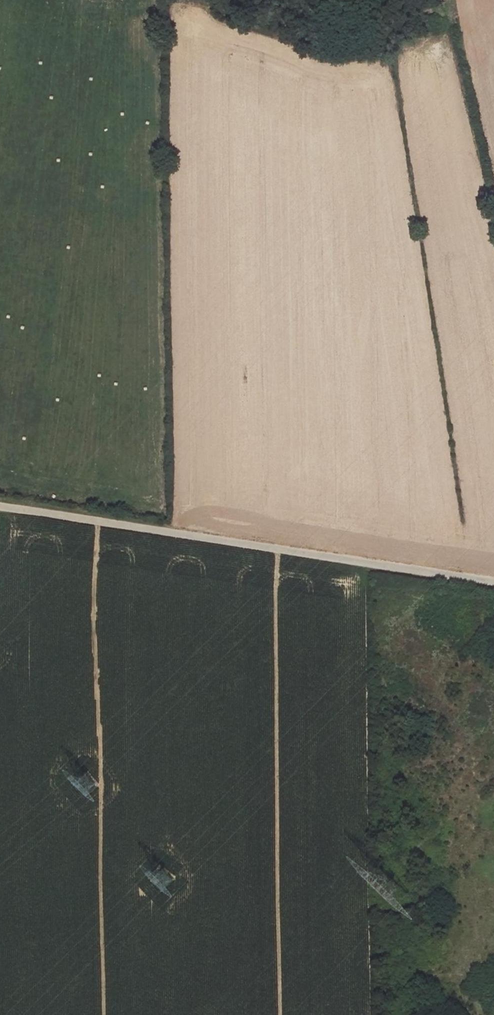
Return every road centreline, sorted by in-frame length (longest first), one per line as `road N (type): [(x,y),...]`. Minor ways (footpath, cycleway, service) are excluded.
road 1 (track): [(0,507),(493,582)]

